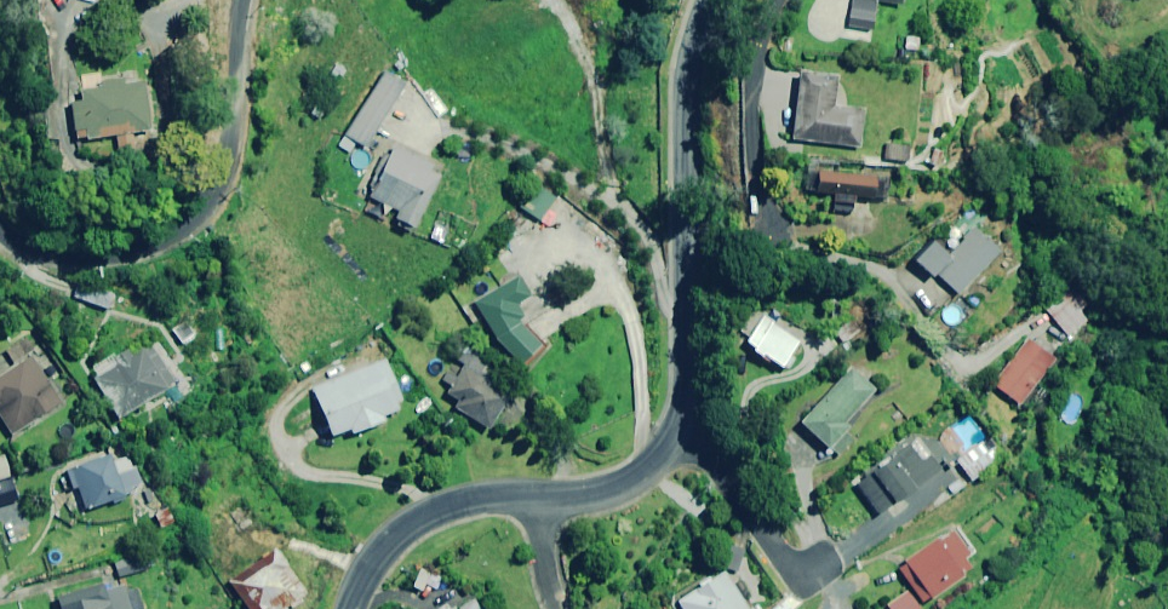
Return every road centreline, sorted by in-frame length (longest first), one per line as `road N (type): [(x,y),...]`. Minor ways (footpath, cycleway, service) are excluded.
road 1 (residential): [(707,0),(685,88),(676,436)]
road 2 (residential): [(0,223),(39,247),(95,253),(184,229),(210,200),(229,158),(242,0)]
road 3 (residential): [(778,0),(750,82),(759,200),(772,246)]
road 4 (residential): [(537,503),(435,511),(402,531),(348,608)]
road 5 (residential): [(830,563),(800,579),(712,463),(676,436)]
road 6 (residential): [(676,436),(650,468),(621,486),(537,503)]

